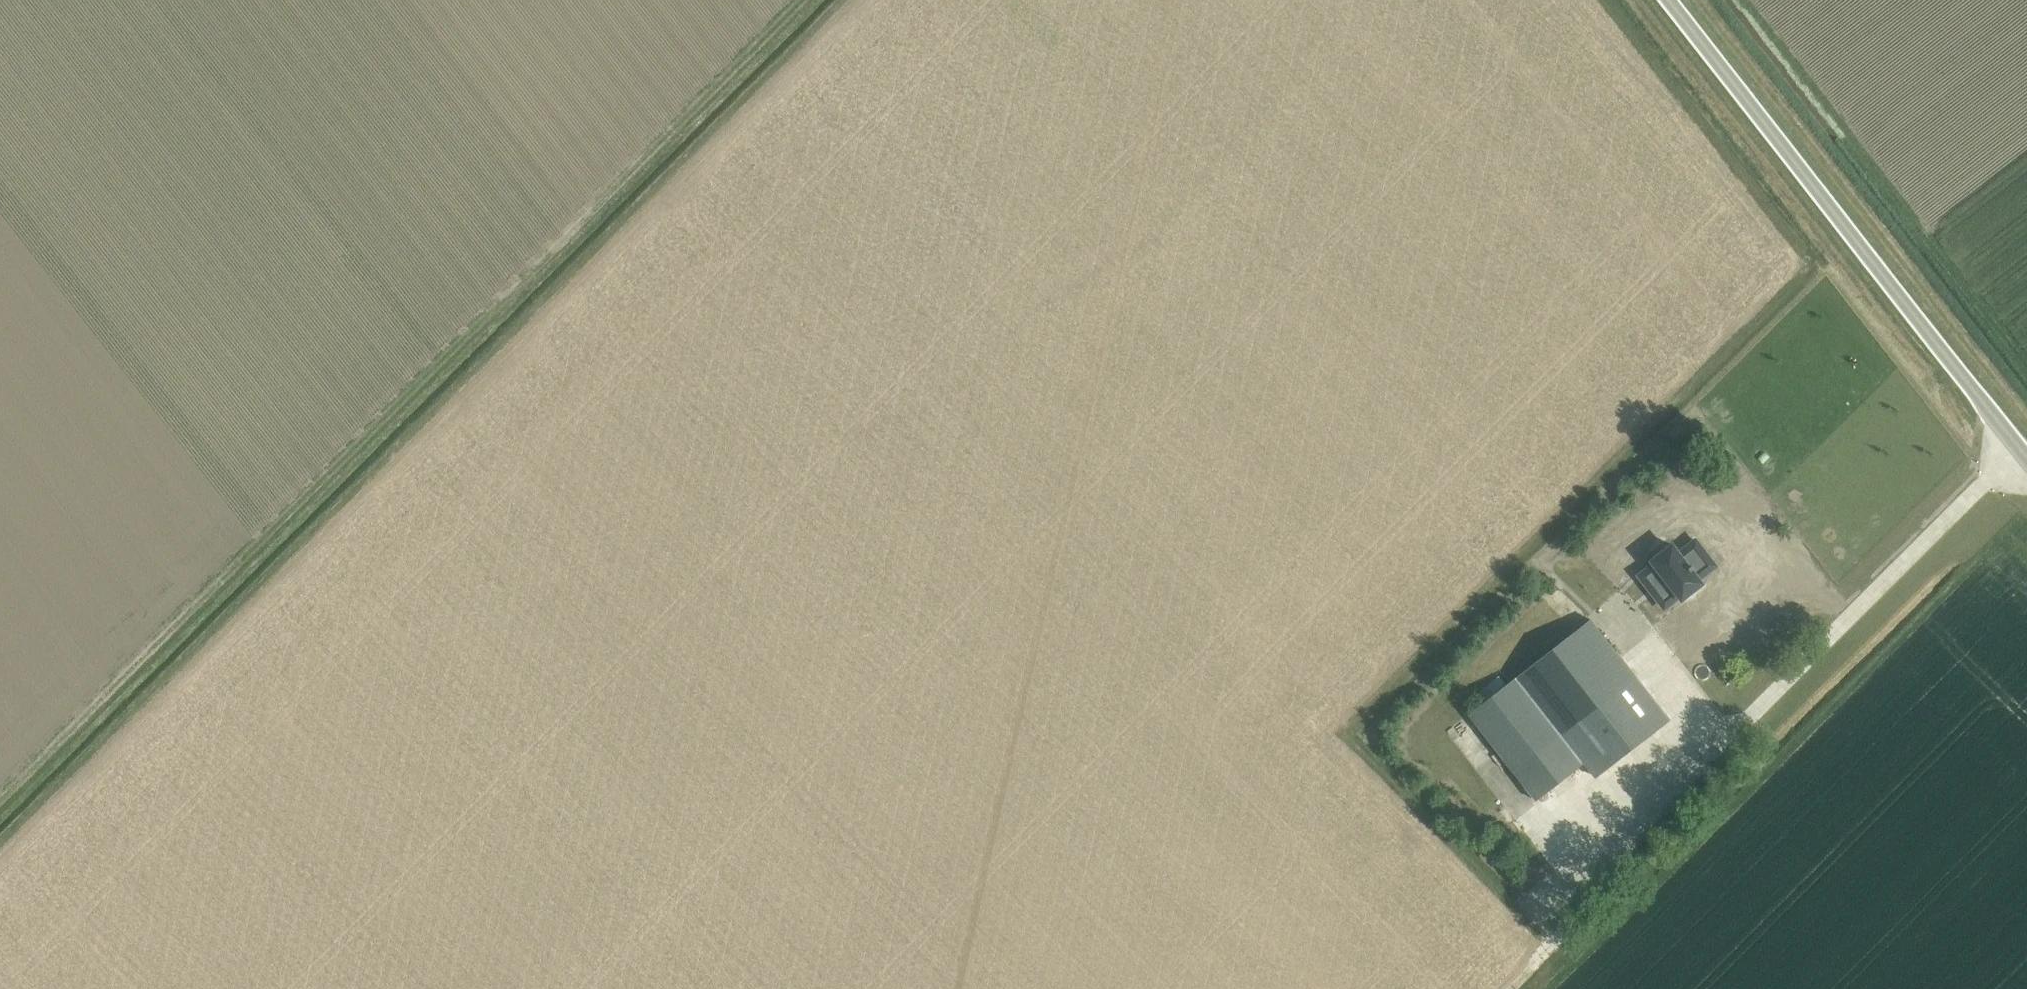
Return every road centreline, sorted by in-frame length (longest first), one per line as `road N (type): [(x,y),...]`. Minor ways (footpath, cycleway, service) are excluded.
road 1 (unclassified): [(2026,462),(1660,0)]

